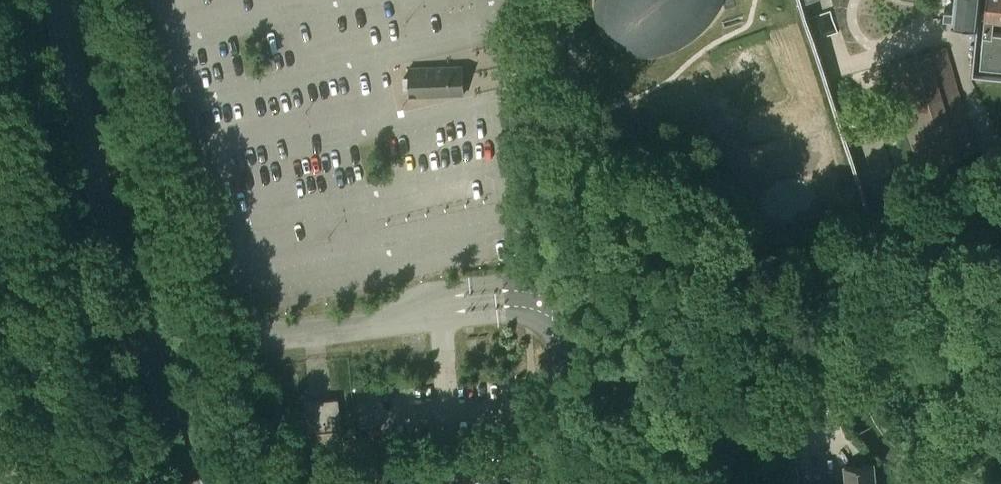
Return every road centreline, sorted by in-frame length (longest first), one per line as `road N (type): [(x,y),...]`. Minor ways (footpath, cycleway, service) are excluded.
road 1 (tertiary): [(201,483),(112,249),(55,0)]
road 2 (unclassified): [(571,483),(546,0)]

